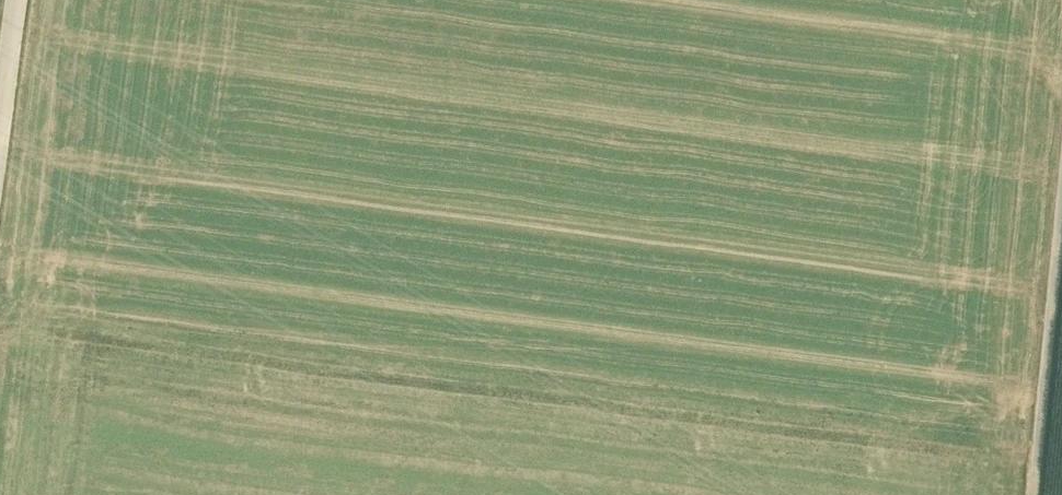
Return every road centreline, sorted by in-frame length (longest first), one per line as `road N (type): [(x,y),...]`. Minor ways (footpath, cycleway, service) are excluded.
road 1 (track): [(1032,494),(1061,190)]

